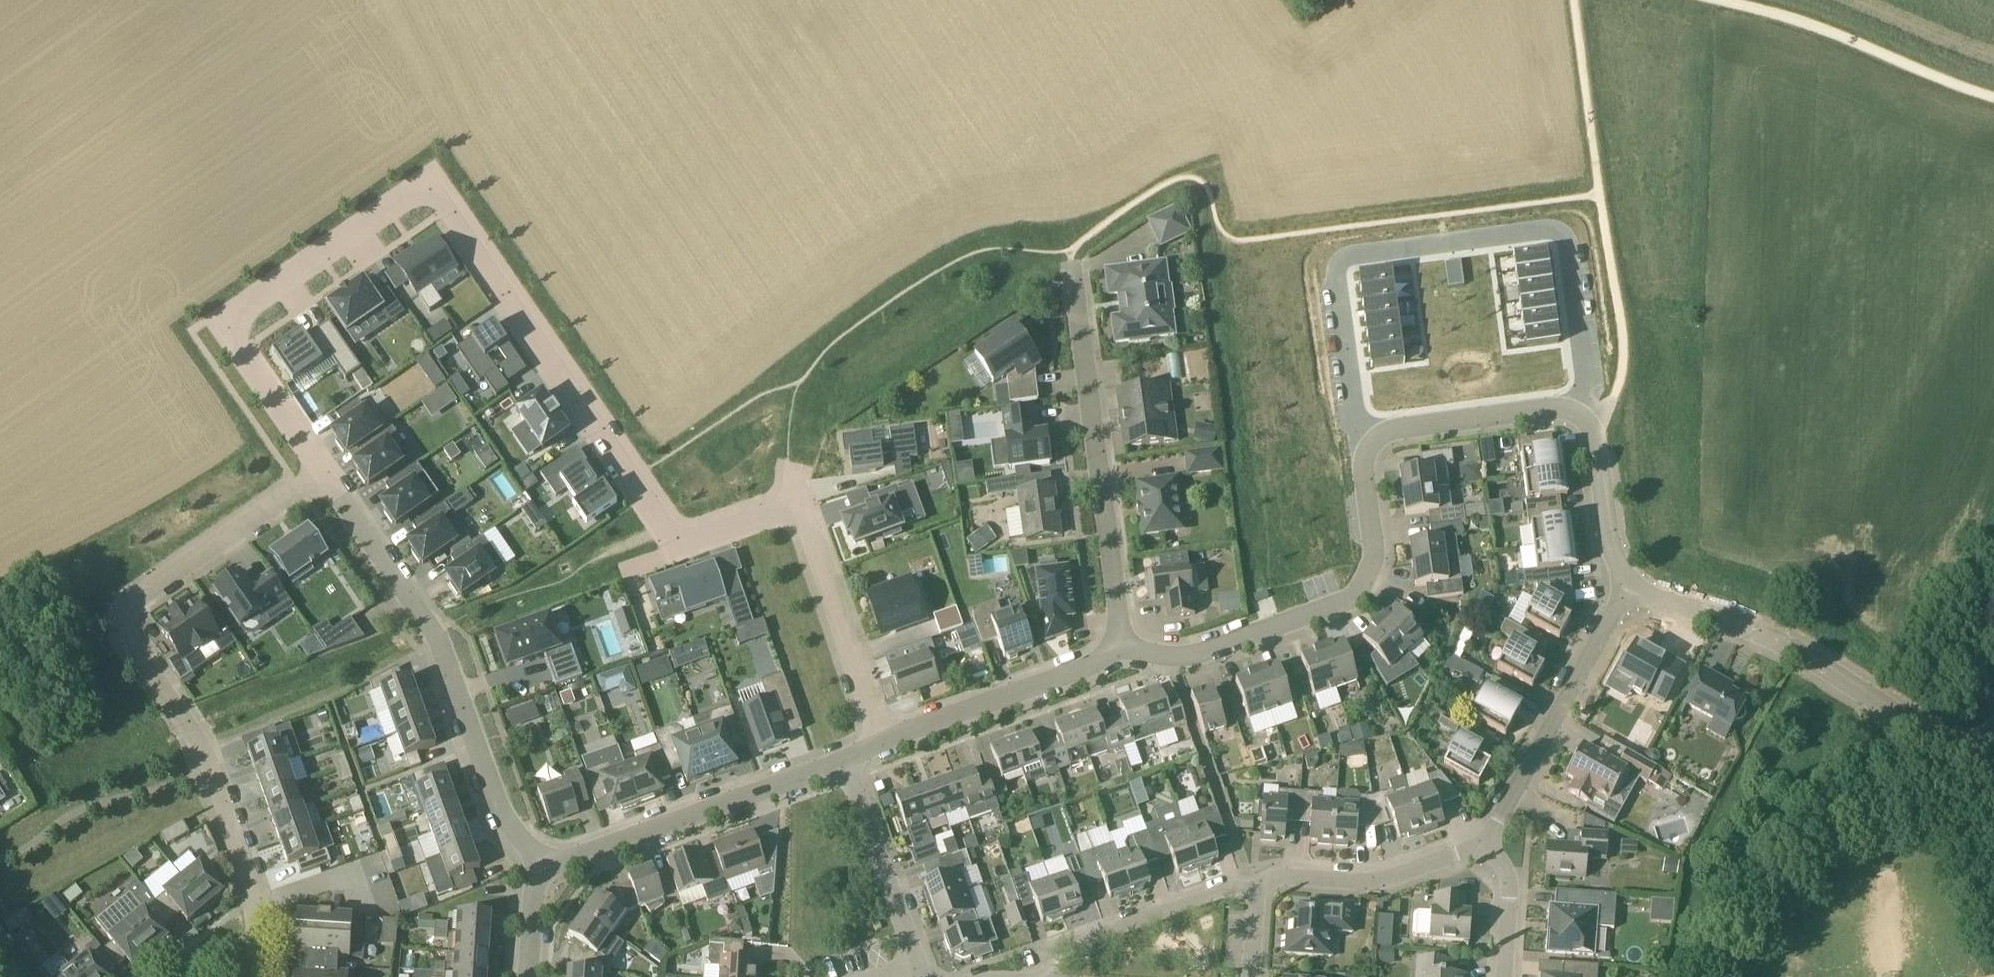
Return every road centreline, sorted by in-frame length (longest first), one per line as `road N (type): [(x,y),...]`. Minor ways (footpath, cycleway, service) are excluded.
road 1 (residential): [(892,737),(806,500),(681,542),(430,184),(224,326),(295,430)]
road 2 (residential): [(323,473),(128,601),(132,637),(208,760),(255,912),(253,976)]
road 3 (residential): [(1372,438),(1348,400),(1332,283),(1340,265),(1538,232),(1569,251),(1586,371),(1575,411)]
road 4 (residential): [(539,866),(509,828),(443,650),(323,473)]
road 5 (residential): [(1124,640),(1169,657),(1357,592),(1369,568),(1364,474),(1372,438)]
road 6 (residential): [(1629,588),(1785,647),(1934,738),(1993,739)]
road 7 (residential): [(1124,640),(1069,259)]
road 8 (residential): [(539,866),(626,843),(844,758)]
road 9 (residential): [(1488,843),(1629,588)]
road 10 (track): [(1722,0),(1820,27),(1993,98)]
road 11 (residential): [(892,737),(1096,662),(1124,640)]
road 12 (track): [(1598,194),(1625,326),(1624,369),(1595,434)]
road 13 (residential): [(1254,890),(1277,876),(1365,883),(1488,843)]
road 14 (residential): [(1046,976),(1048,954),(1228,888),(1254,890)]
road 15 (residential): [(918,963),(844,758)]
road 16 (residential): [(1372,438),(1402,425),(1575,411)]
road 17 (track): [(1576,0),(1598,194)]
road 18 (residential): [(1575,411),(1595,434),(1608,537),(1629,588)]
road 19 (residential): [(1504,976),(1510,886),(1488,843)]

